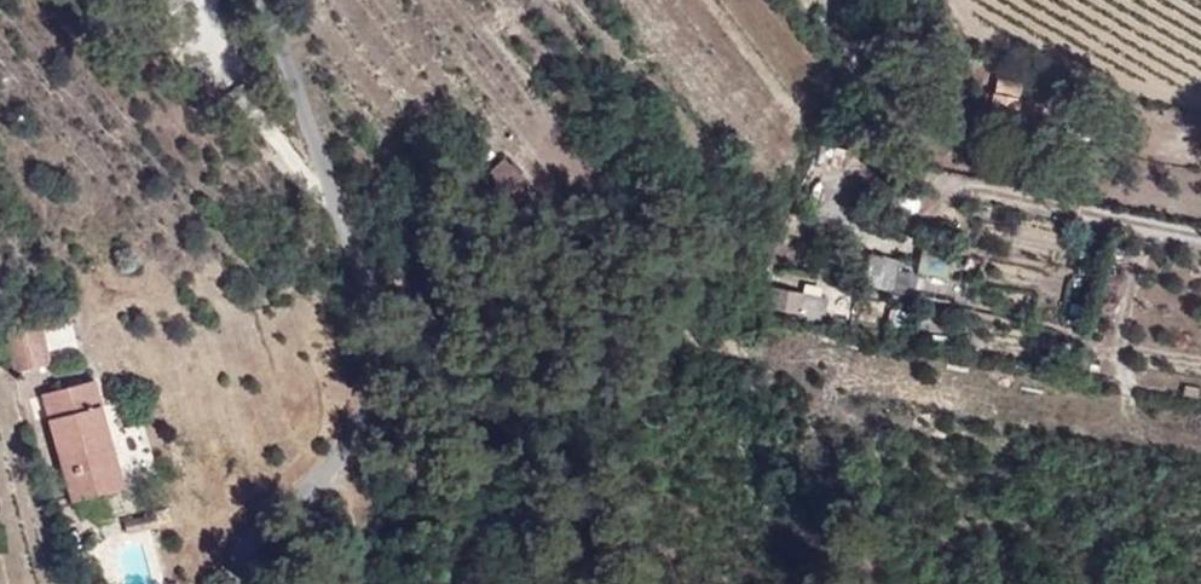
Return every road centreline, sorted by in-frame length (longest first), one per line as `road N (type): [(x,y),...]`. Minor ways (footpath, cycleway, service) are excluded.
road 1 (unclassified): [(263,0),(391,333),(393,382),(370,439),(247,546),(241,583)]

